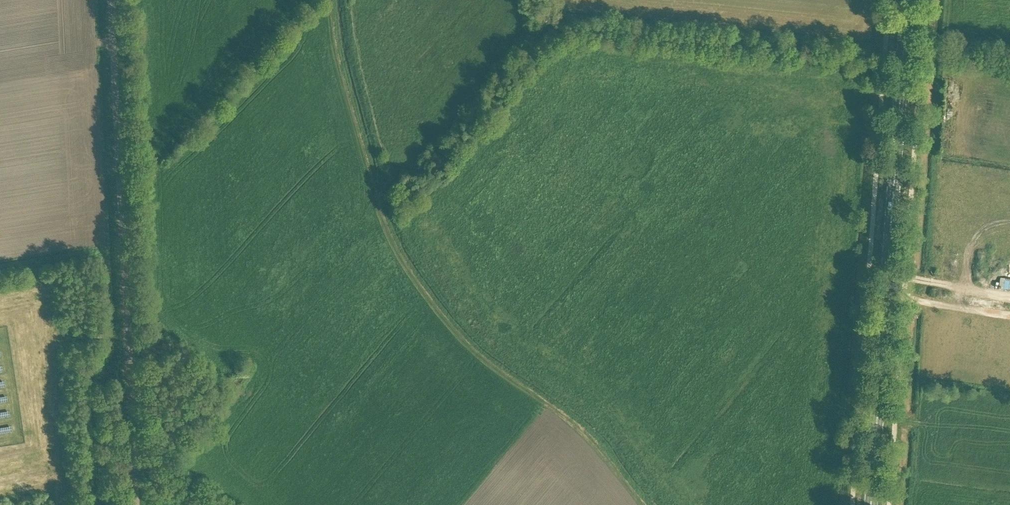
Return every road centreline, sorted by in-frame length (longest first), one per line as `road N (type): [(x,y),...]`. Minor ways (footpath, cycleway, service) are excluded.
road 1 (secondary): [(870,504),(907,0)]
road 2 (unclassified): [(136,504),(110,0)]

